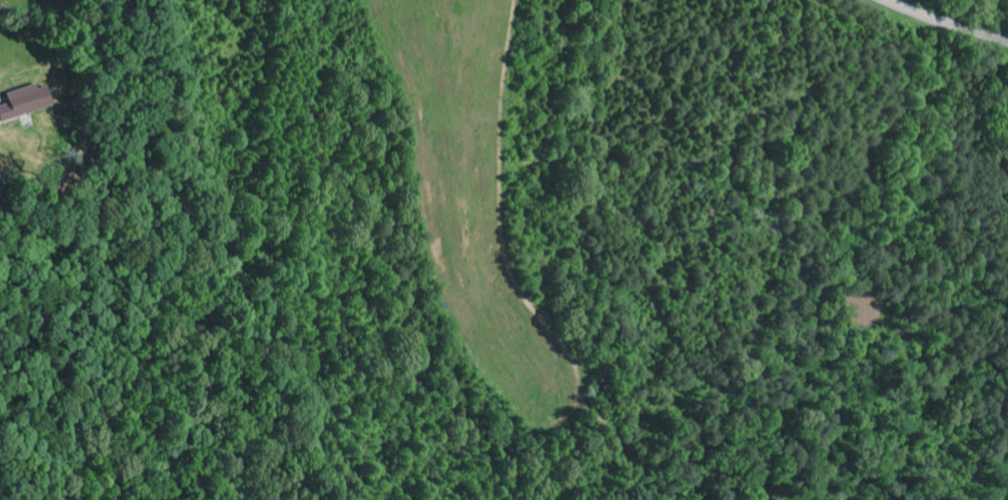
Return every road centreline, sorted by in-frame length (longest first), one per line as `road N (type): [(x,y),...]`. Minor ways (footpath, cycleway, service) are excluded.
road 1 (residential): [(1007,41),(888,0)]

